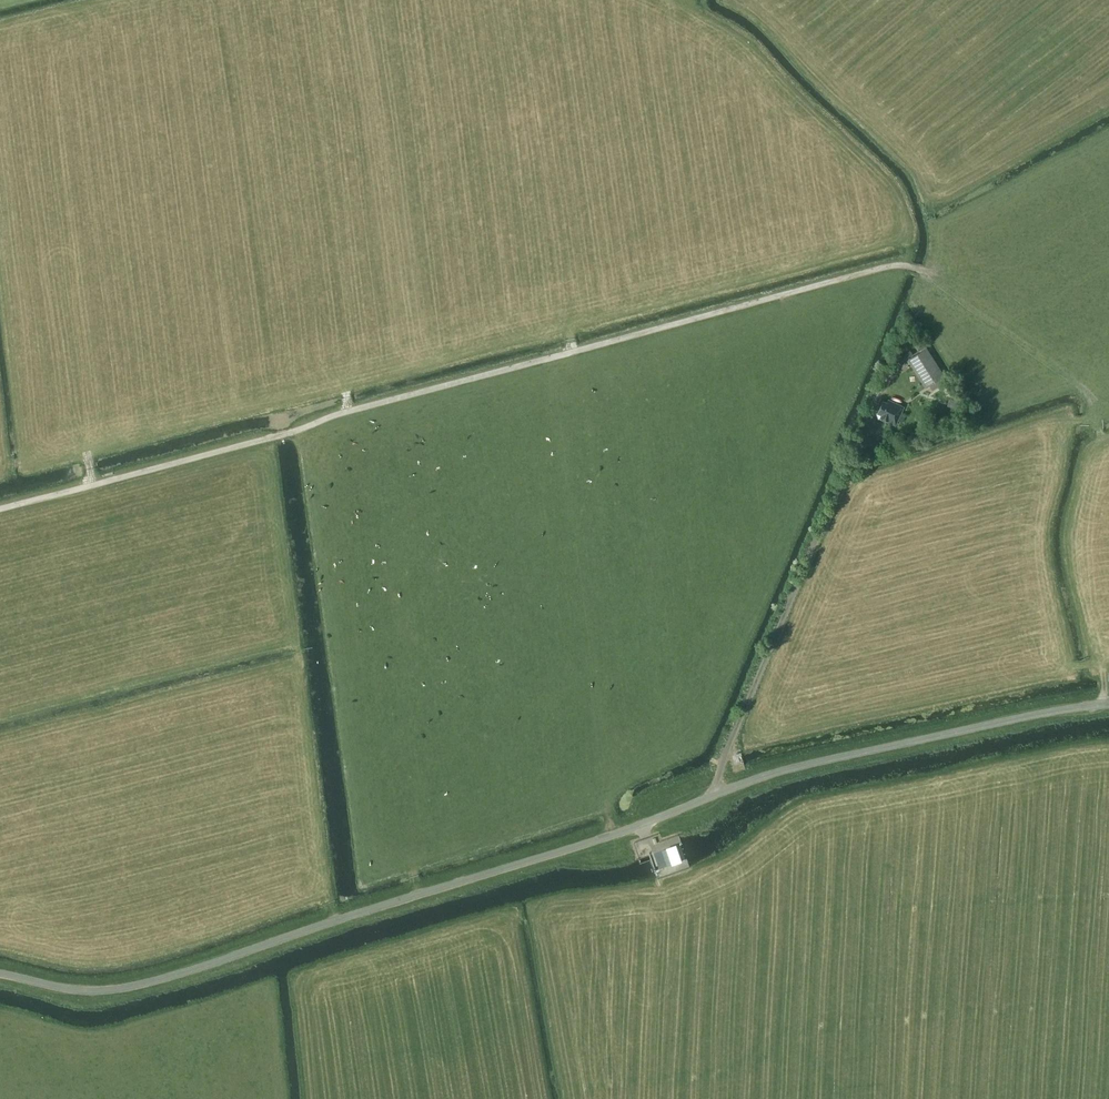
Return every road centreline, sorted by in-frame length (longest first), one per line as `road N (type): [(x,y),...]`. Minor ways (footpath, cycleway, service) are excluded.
road 1 (unclassified): [(1108,705),(794,769),(132,986),(86,991),(0,973)]
road 2 (track): [(920,269),(894,265),(0,508)]

